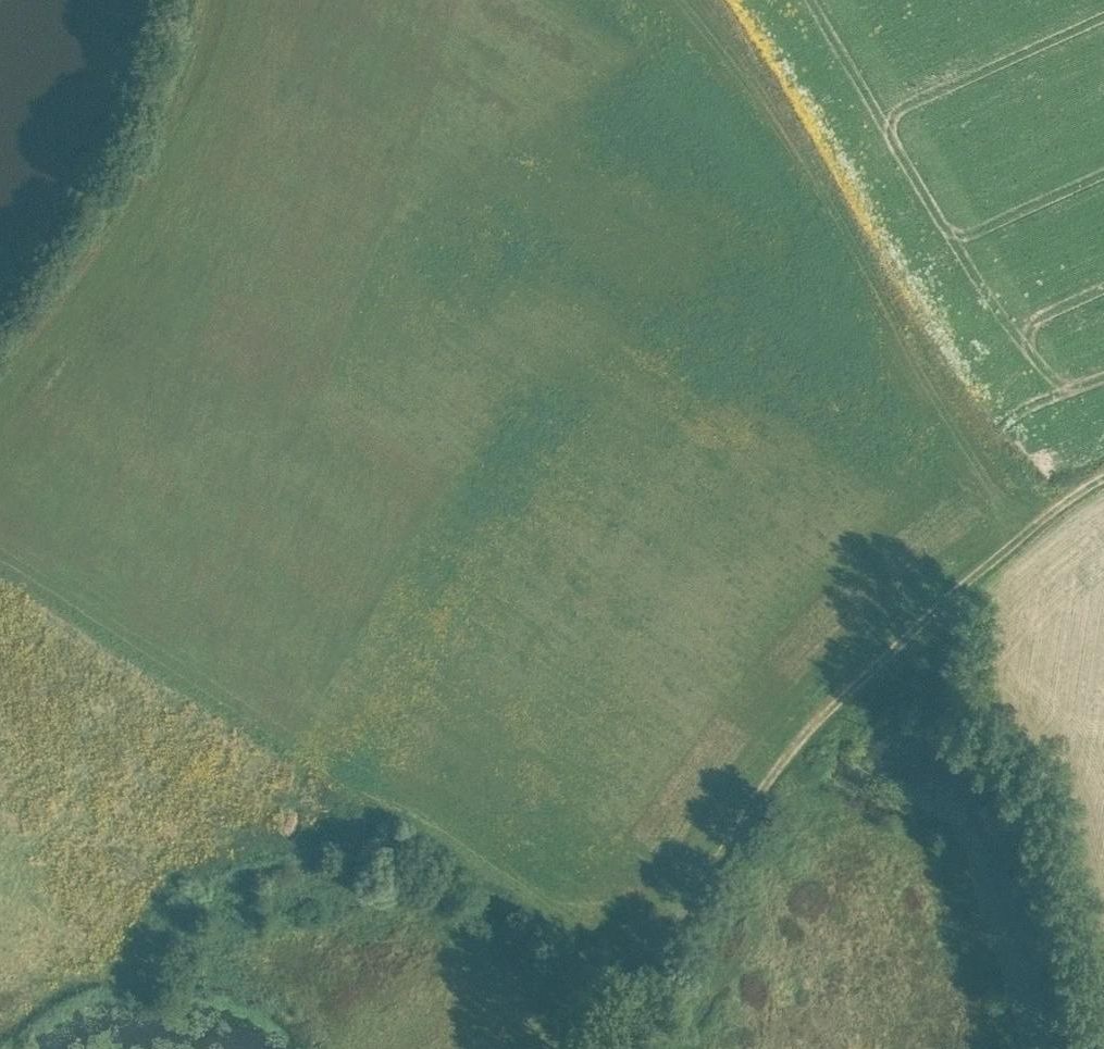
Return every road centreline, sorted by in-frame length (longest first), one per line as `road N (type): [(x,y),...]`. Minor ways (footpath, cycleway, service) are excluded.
road 1 (track): [(1103,479),(1042,522),(859,689),(739,828),(621,993),(615,1048)]

